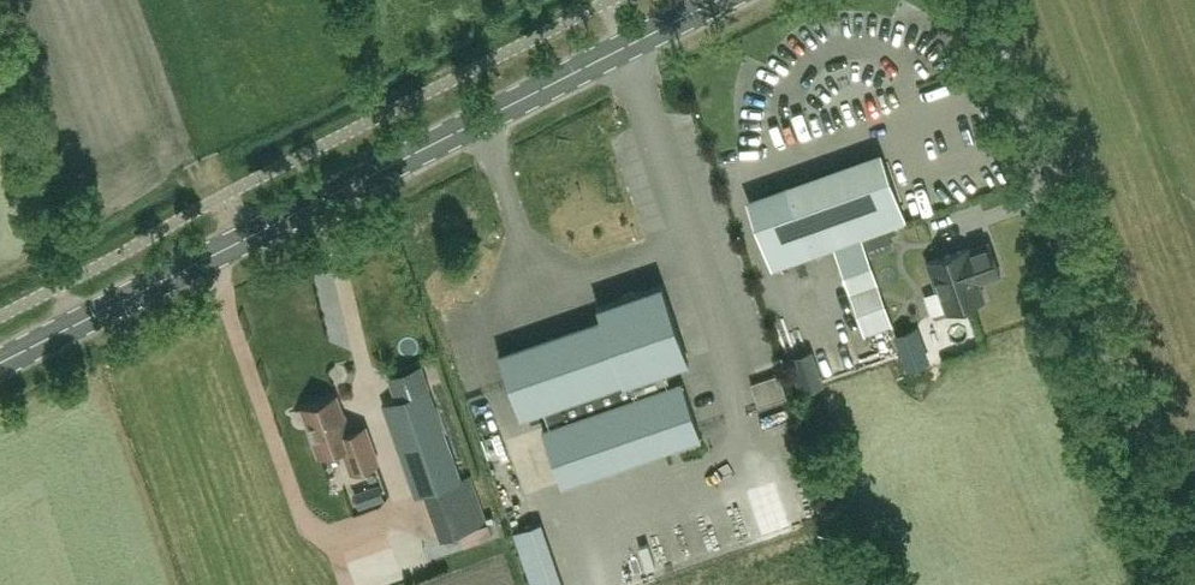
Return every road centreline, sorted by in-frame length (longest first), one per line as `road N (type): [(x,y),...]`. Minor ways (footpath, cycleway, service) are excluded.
road 1 (secondary): [(0,366),(720,0)]
road 2 (unclassified): [(1194,584),(985,0)]

